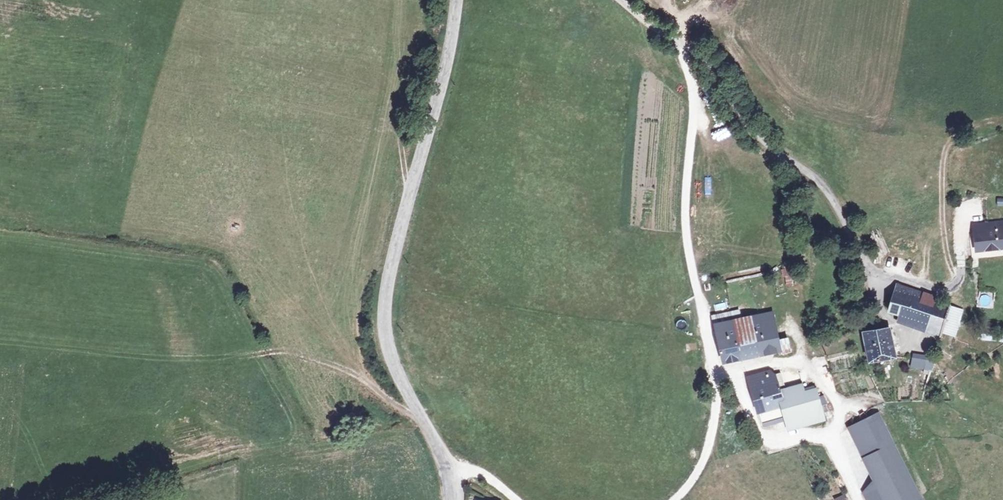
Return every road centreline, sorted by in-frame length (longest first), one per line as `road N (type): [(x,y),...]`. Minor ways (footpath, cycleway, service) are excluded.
road 1 (tertiary): [(455,0),(440,97),(388,276),(385,317),(389,354),(449,478)]
road 2 (track): [(960,274),(944,290),(879,278),(824,188),(765,144),(723,73),(618,0)]
road 3 (unclassified): [(677,499),(708,455),(716,412),(687,225),(696,108),(685,50)]

